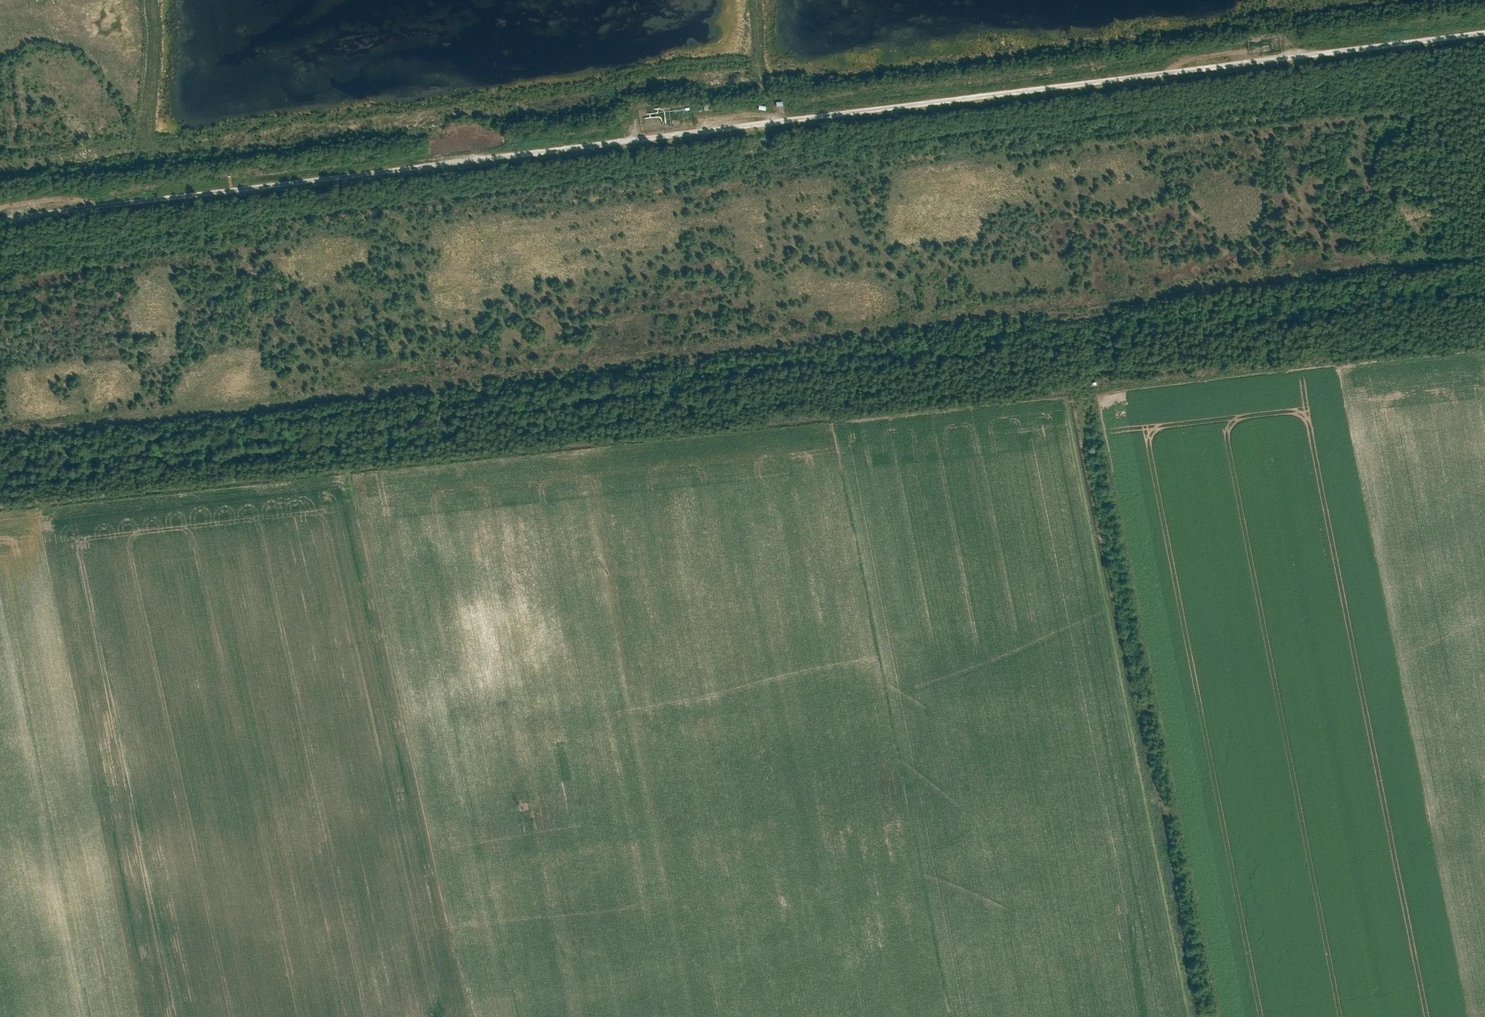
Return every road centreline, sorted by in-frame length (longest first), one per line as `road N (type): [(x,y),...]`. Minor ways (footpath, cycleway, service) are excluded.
road 1 (track): [(1484,33),(0,218)]

